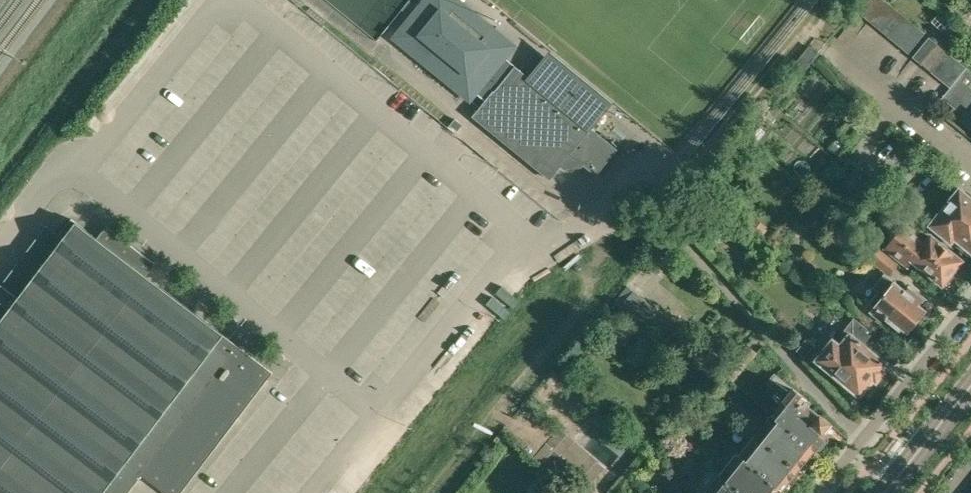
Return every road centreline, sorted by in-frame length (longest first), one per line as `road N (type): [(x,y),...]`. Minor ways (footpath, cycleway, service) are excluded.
road 1 (residential): [(970,308),(820,492)]
road 2 (residential): [(970,168),(835,54)]

